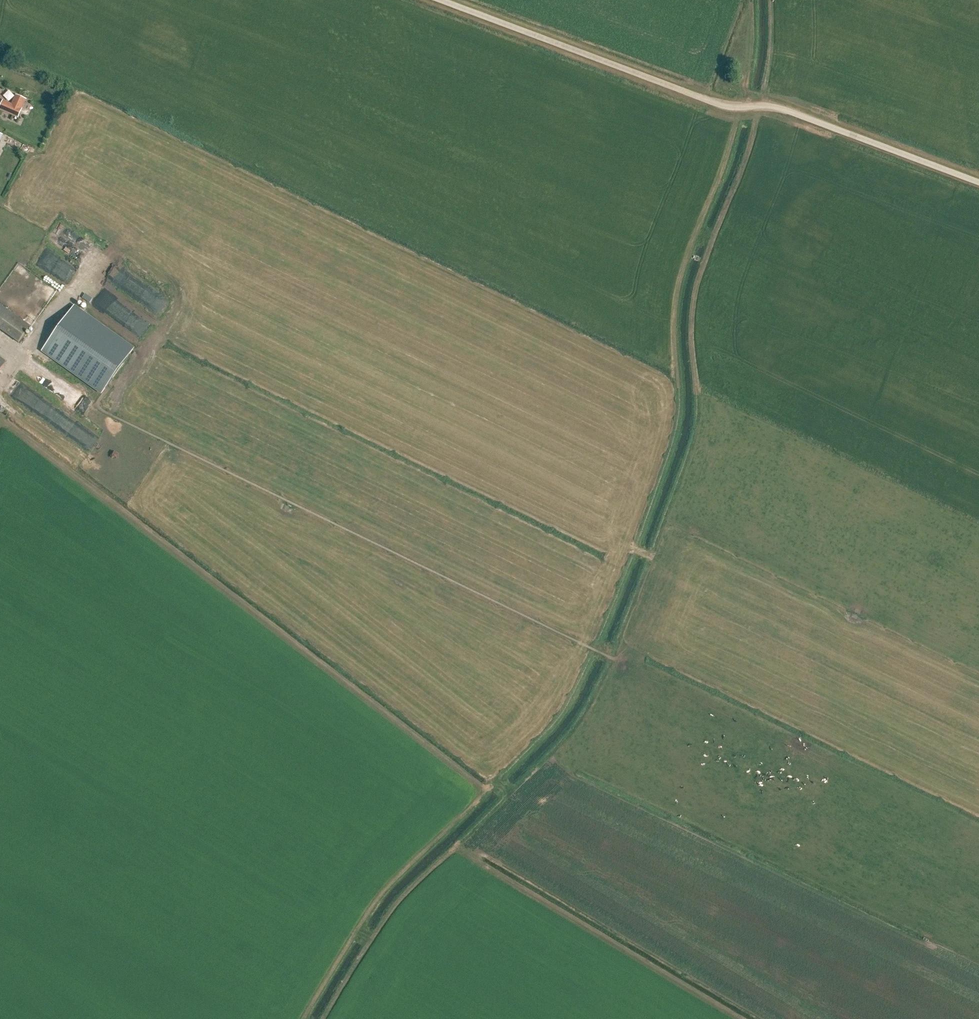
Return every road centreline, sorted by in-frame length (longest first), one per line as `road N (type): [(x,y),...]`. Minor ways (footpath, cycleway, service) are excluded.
road 1 (unclassified): [(440,0),(717,103),(777,107),(978,182)]

